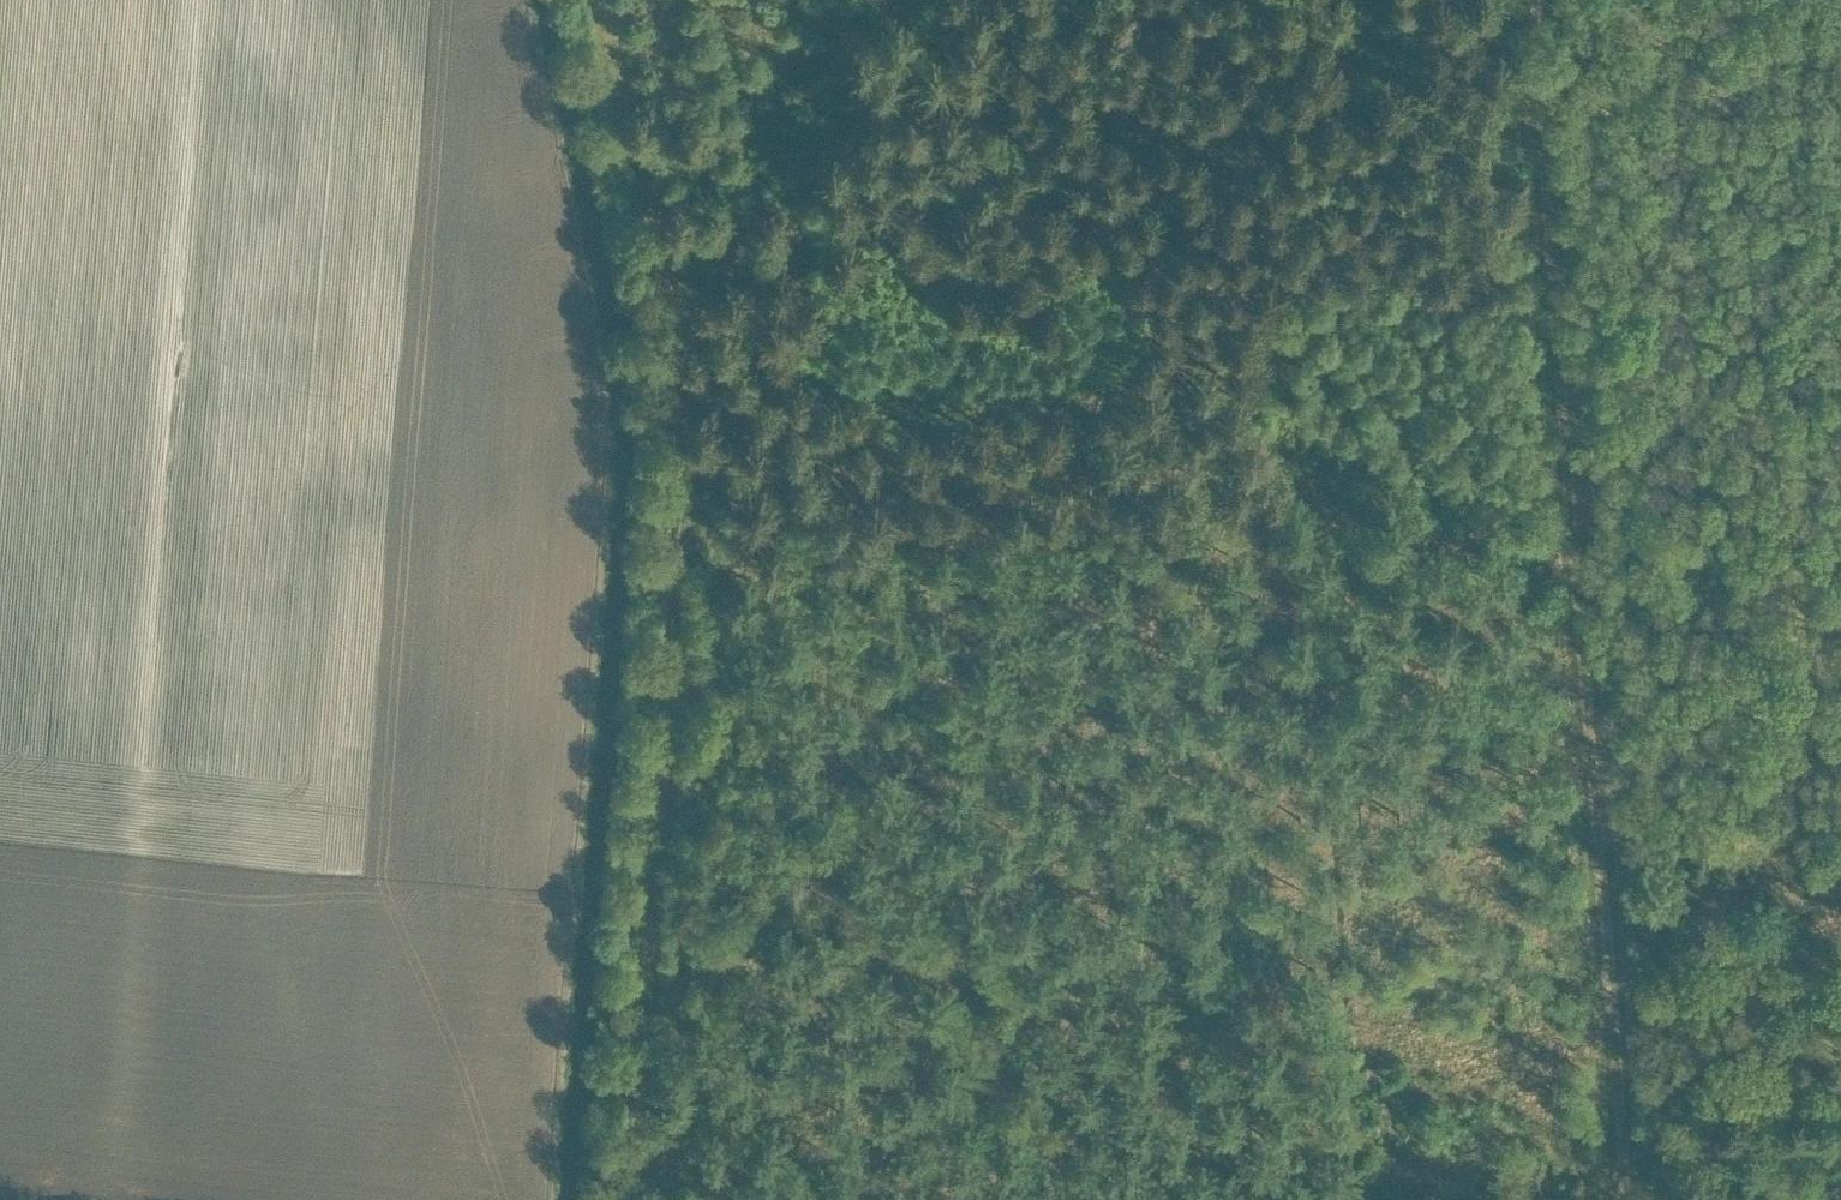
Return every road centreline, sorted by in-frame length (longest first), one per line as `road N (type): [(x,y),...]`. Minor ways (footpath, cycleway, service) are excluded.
road 1 (track): [(623,1199),(665,445),(660,359),(592,0)]
road 2 (track): [(1620,1199),(1517,0)]

